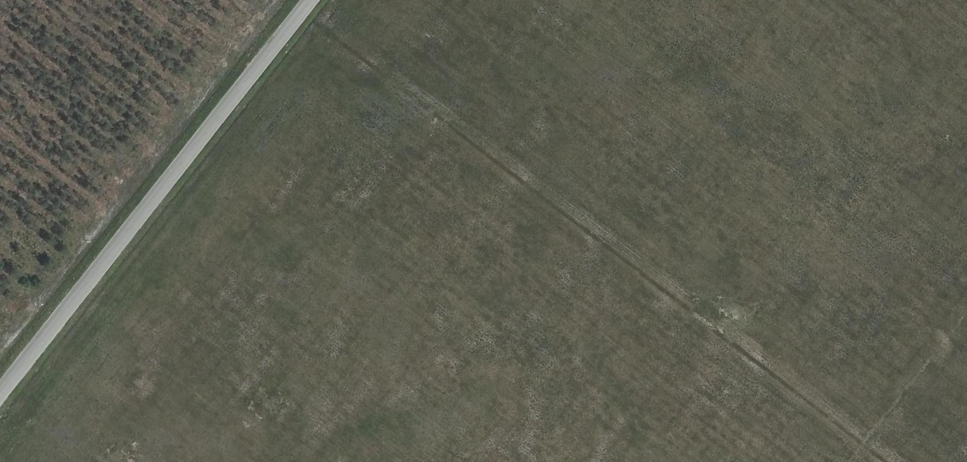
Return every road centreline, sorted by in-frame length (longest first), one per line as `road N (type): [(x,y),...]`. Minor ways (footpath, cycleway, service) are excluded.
road 1 (unclassified): [(0,392),(310,0)]
road 2 (track): [(851,461),(966,313)]

